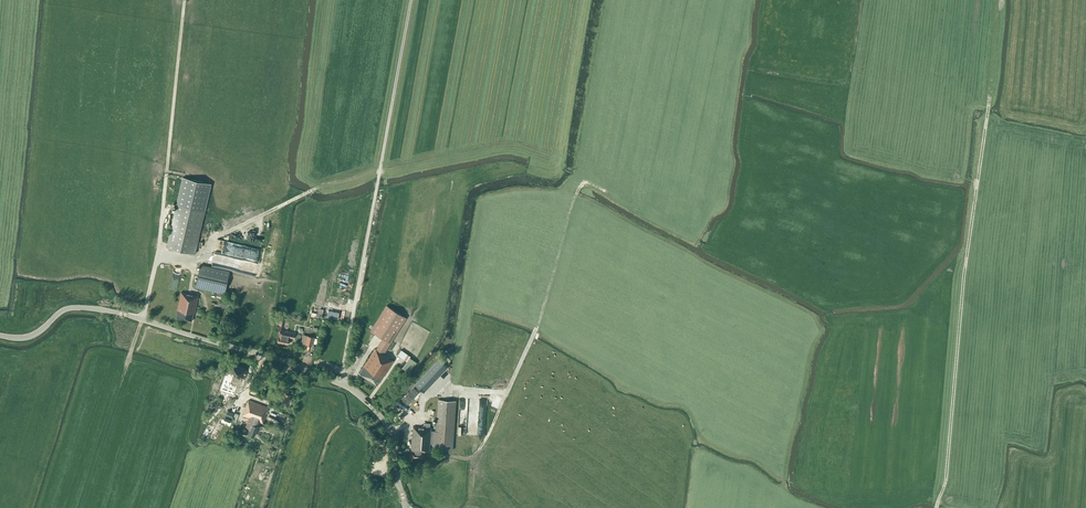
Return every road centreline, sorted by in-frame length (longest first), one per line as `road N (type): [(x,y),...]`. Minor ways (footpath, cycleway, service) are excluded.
road 1 (tertiary): [(341,383),(104,310),(69,309),(28,336),(0,336)]
road 2 (track): [(142,319),(158,252),(184,0)]
road 3 (track): [(446,387),(506,392),(537,328),(575,197),(585,182),(605,191)]
road 4 (unclassified): [(341,383),(376,191)]
road 5 (track): [(158,252),(200,257),(317,187)]
road 6 (tertiary): [(405,507),(391,428),(341,383)]

